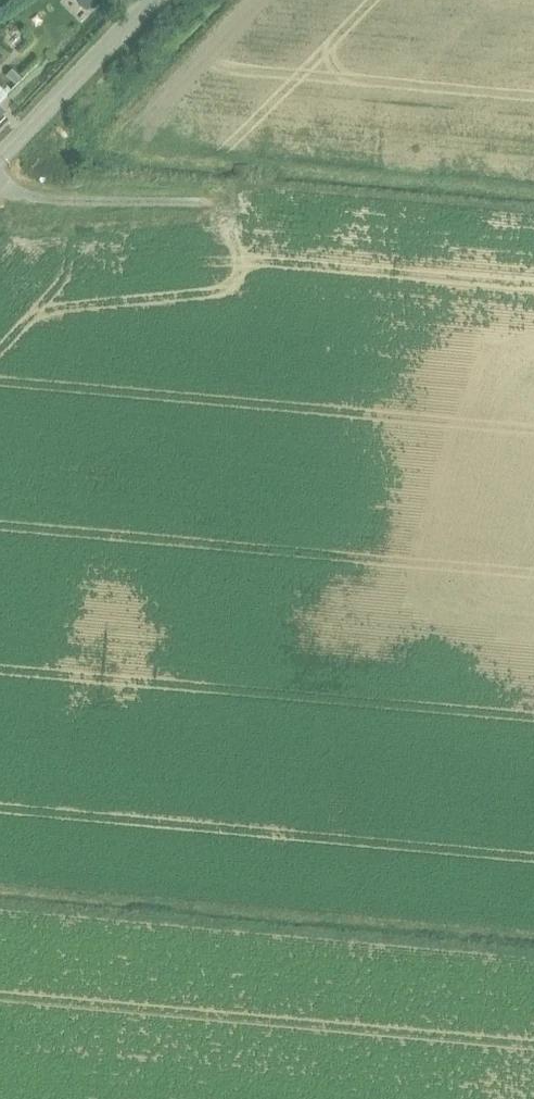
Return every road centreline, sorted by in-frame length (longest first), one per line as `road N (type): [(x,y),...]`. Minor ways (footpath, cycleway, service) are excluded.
road 1 (unclassified): [(0,158),(150,0)]

